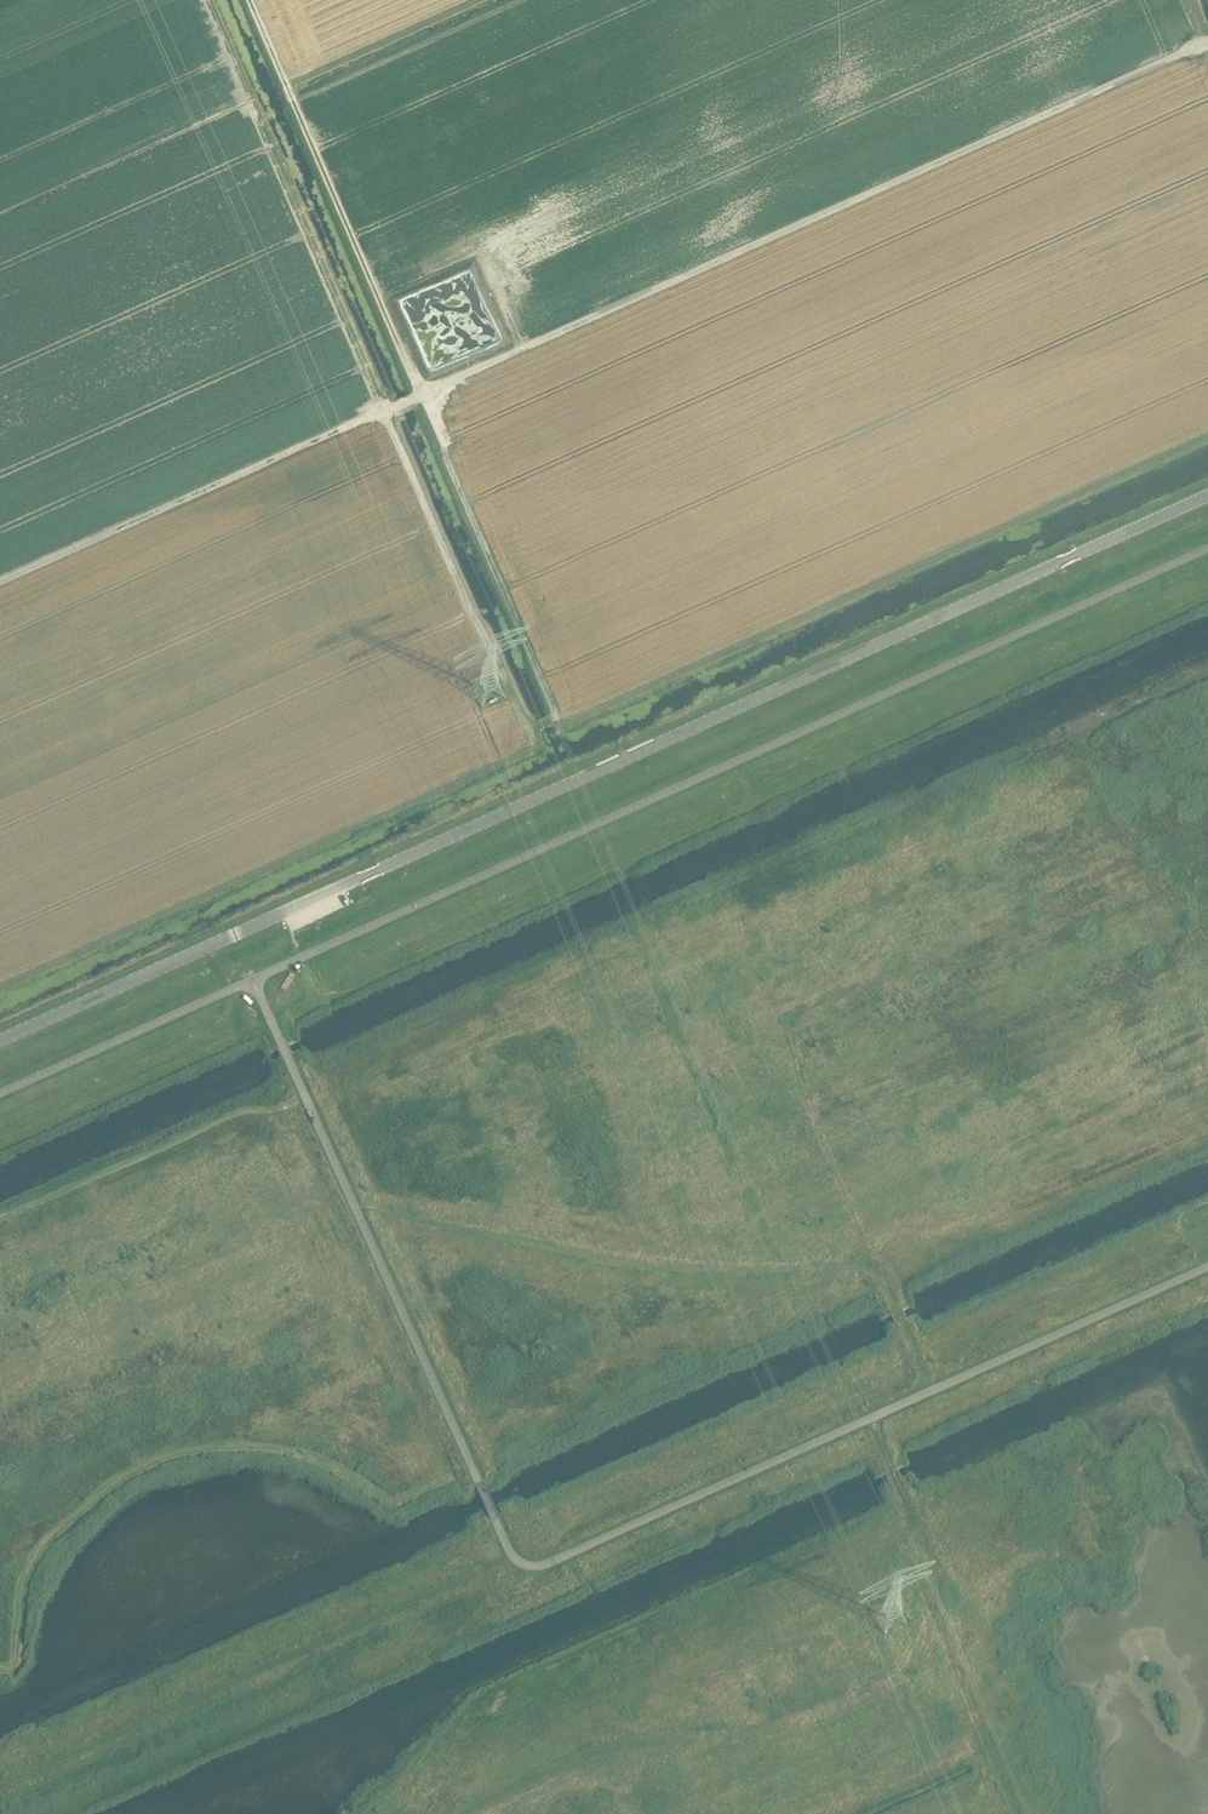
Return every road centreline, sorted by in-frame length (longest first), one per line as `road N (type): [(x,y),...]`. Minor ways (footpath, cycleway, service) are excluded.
road 1 (unclassified): [(0,1038),(1207,495)]
road 2 (track): [(1207,41),(415,397)]
road 3 (track): [(0,581),(415,397)]

